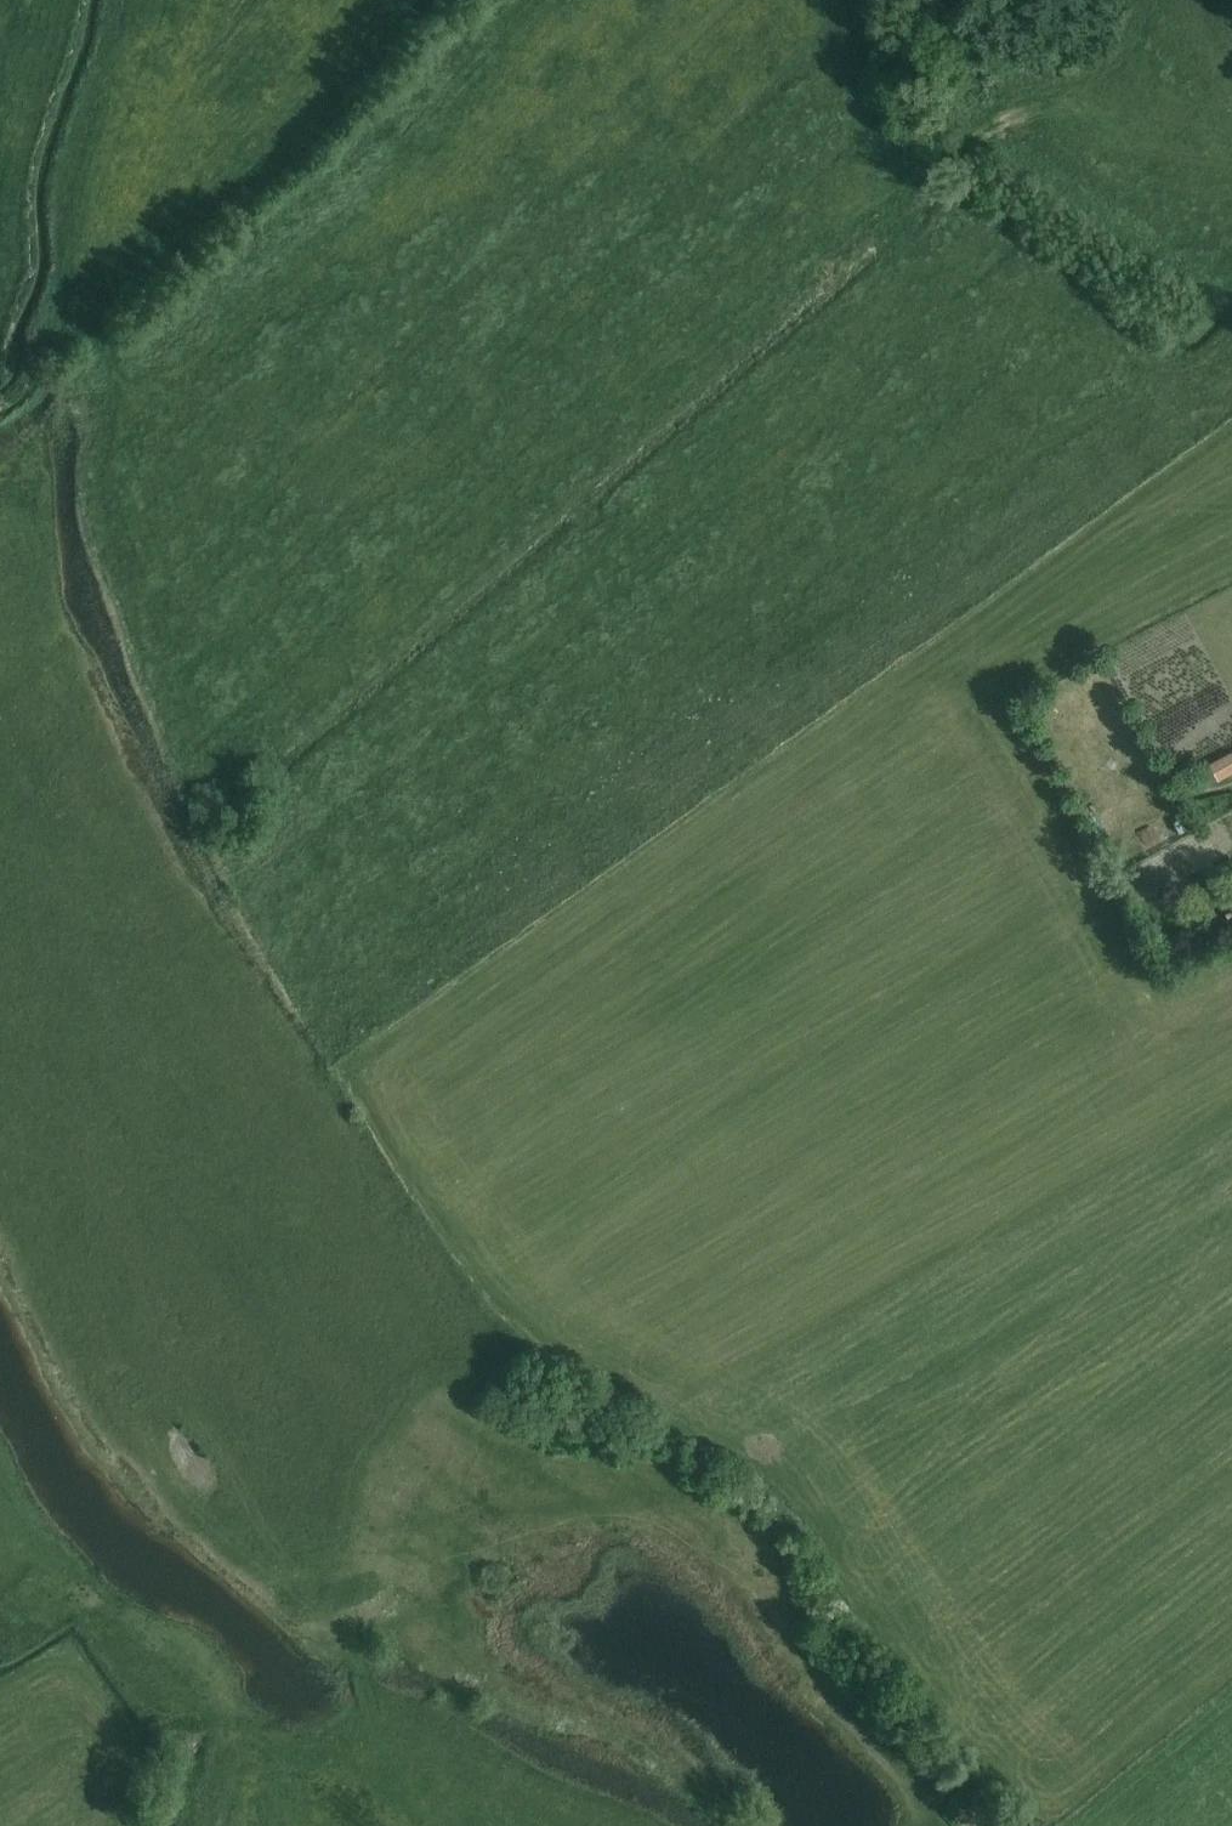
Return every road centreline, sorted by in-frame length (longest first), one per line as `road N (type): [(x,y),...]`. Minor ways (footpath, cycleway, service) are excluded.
road 1 (track): [(887,178),(1034,114),(1231,138)]
road 2 (track): [(0,410),(27,387),(49,346),(87,323),(86,303)]

